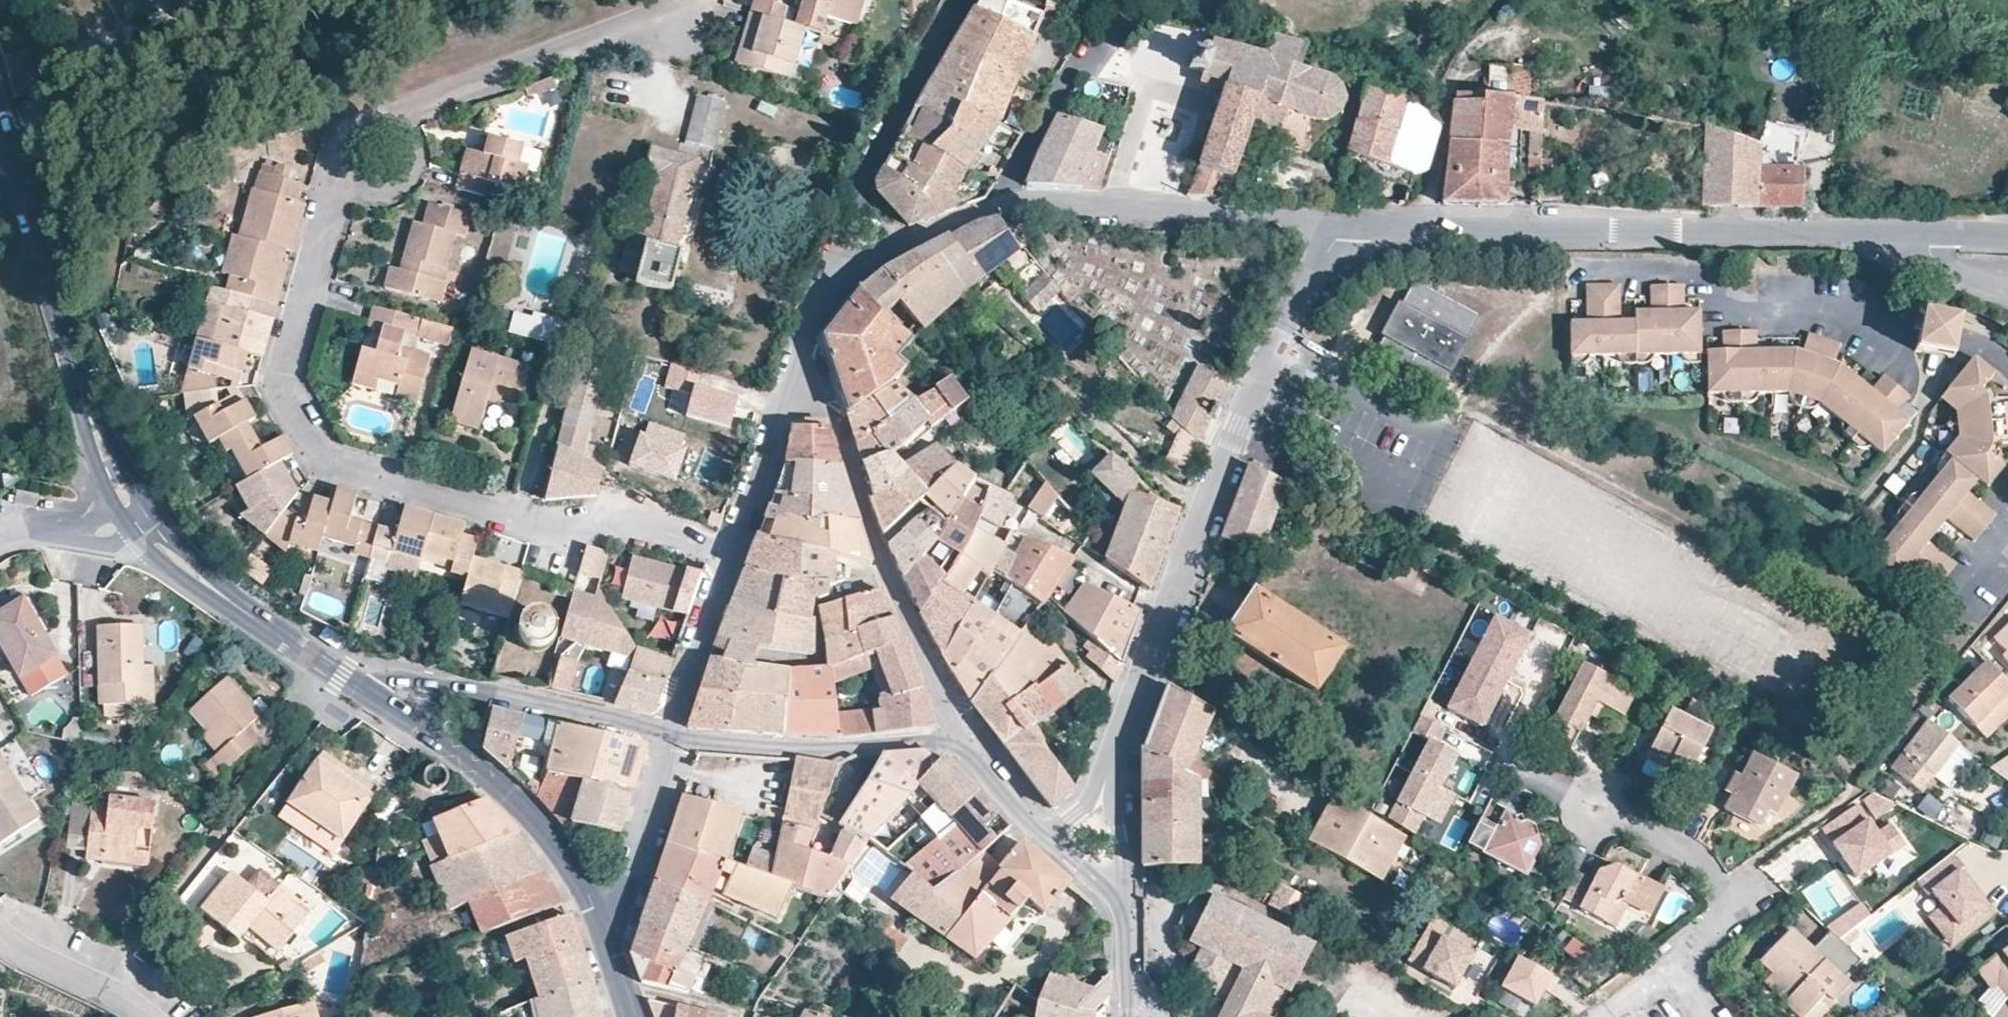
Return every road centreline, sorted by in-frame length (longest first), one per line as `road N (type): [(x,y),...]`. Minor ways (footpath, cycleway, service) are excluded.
road 1 (residential): [(681,28),(623,34),(352,138),(281,383),(317,452),(332,463),(541,523),(640,523),(734,556)]
road 2 (tertiary): [(1113,756),(1226,458),(1342,222)]
road 3 (tertiary): [(1428,228),(1929,233)]
road 4 (tertiary): [(0,125),(85,412),(117,482),(144,514)]
road 5 (tertiary): [(1005,201),(1342,222)]
road 6 (tertiary): [(369,696),(487,776),(535,821),(578,876),(600,927)]
road 7 (residential): [(1710,1016),(1674,964),(1732,914),(1734,899),(1699,857),(1599,808)]
road 8 (residential): [(667,738),(638,723),(428,682),(389,680),(369,696)]
road 9 (residential): [(966,750),(667,738)]
road 10 (residential): [(855,267),(842,238),(859,180),(960,0)]
road 11 (tertiary): [(144,514),(228,603),(369,696)]
road 12 (tertiary): [(600,927),(616,919),(671,752),(667,738)]
road 13 (residential): [(966,750),(885,569)]
road 14 (tertiary): [(667,738),(734,556)]
road 15 (residential): [(1005,201),(1075,68),(1103,57)]
road 16 (tertiary): [(734,556),(788,399)]
road 17 (residential): [(0,937),(144,1016)]
road 18 (tertiary): [(855,267),(1005,201)]
road 19 (tertiary): [(1122,907),(1113,756)]
road 20 (tertiary): [(788,399),(825,298),(855,267)]
road 21 (residential): [(0,533),(108,535),(144,514)]
road 22 (residential): [(856,490),(971,413)]
road 23 (residential): [(856,490),(835,421),(788,399)]

